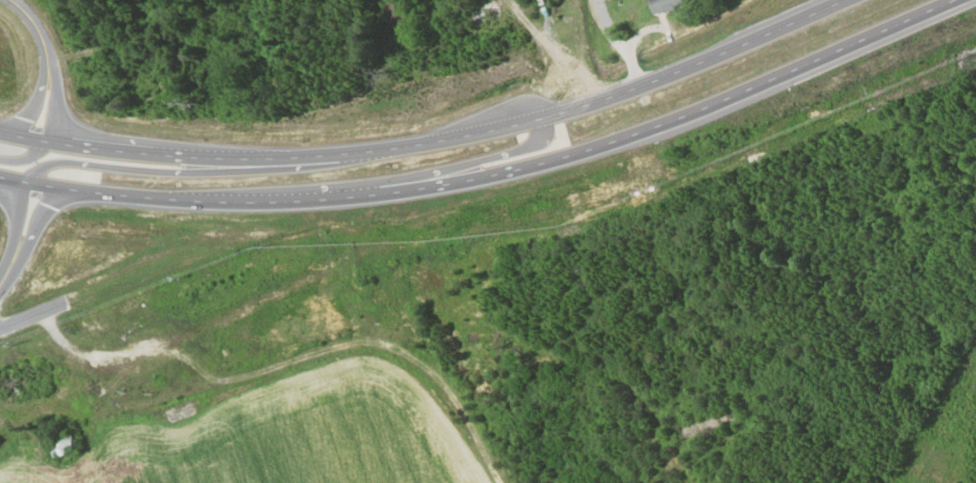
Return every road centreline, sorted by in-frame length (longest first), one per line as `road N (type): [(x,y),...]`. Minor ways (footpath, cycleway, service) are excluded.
road 1 (trunk): [(0,175),(247,202),(441,184),(655,126),(956,0)]
road 2 (trunk): [(847,0),(614,95),(427,142),(239,158),(43,140)]
road 3 (trunk): [(349,152),(312,166),(198,172),(64,161),(41,166),(34,182)]
road 4 (trunk): [(357,196),(377,182),(529,146),(541,135),(538,118)]
road 5 (residential): [(43,140),(49,54),(14,0)]

